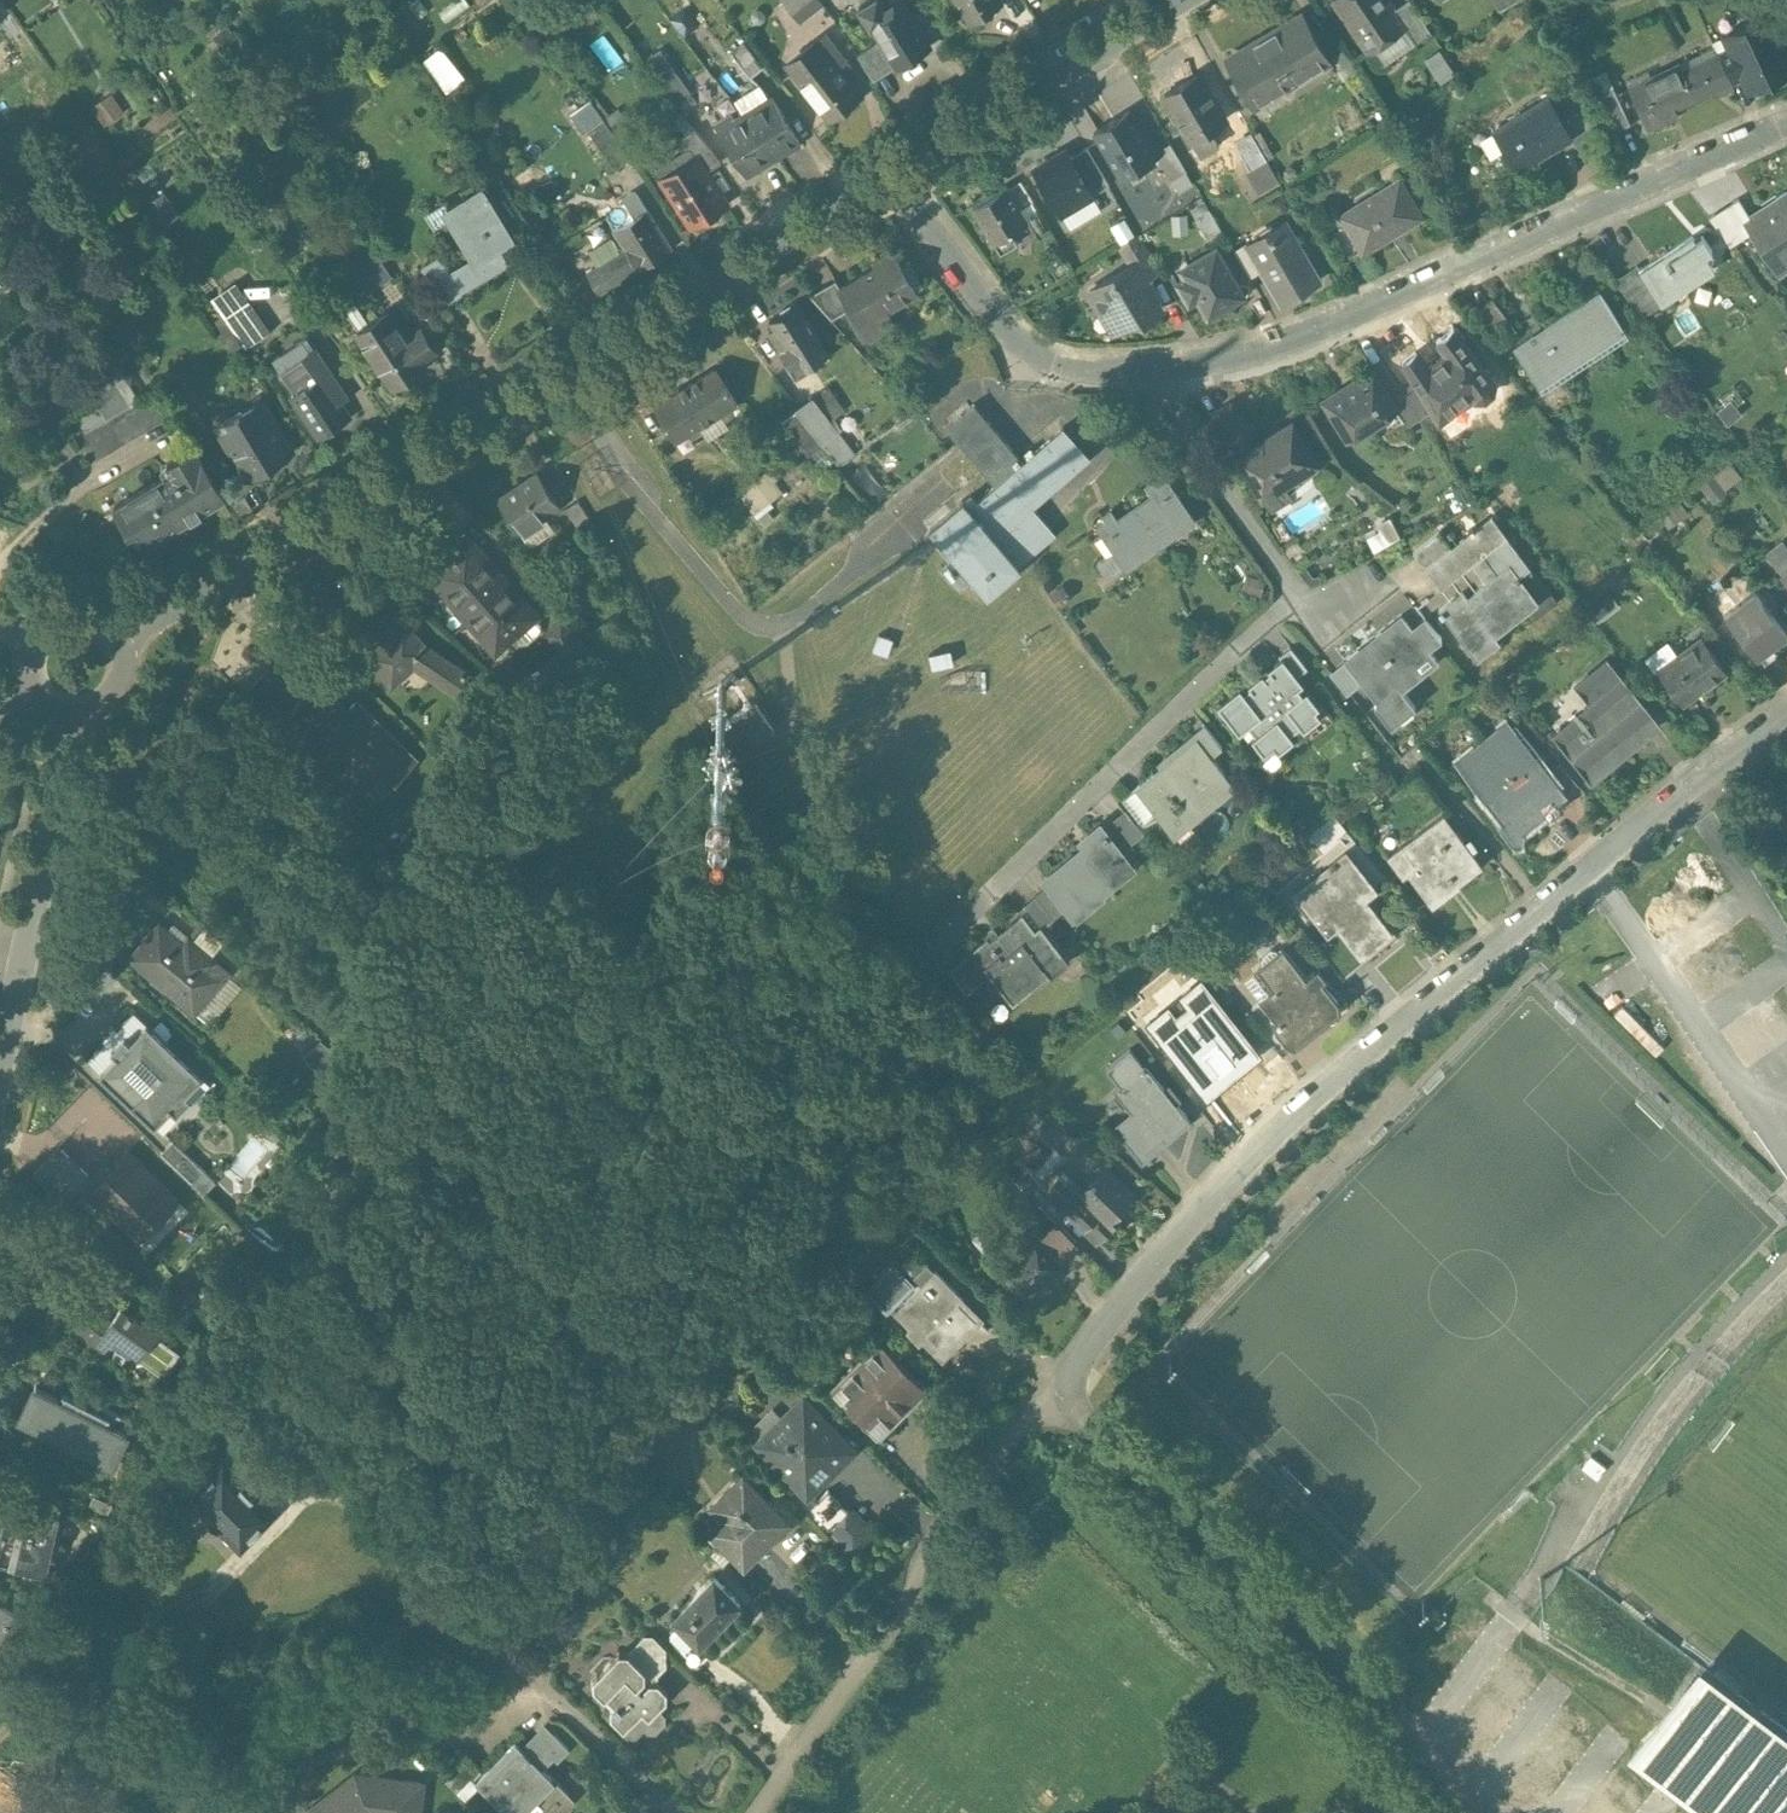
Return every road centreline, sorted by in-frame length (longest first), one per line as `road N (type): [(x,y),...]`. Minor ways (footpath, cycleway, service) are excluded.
road 1 (residential): [(1786,709),(1349,1042),(1197,1182),(1034,1384)]
road 2 (tertiary): [(120,633),(576,372),(902,169)]
road 3 (residential): [(1786,117),(1315,327),(1199,352),(1134,357)]
road 4 (unclassified): [(1460,1812),(1246,1563),(1085,1419),(1034,1384)]
road 5 (residential): [(1316,611),(1290,620),(913,944)]
road 6 (residential): [(1034,1384),(947,1497),(867,1638),(738,1812)]
road 7 (residential): [(683,1812),(355,1505)]
road 8 (residential): [(0,1104),(81,710)]
road 9 (residential): [(1134,357),(1055,353),(1016,330),(973,289),(902,169)]
road 10 (tertiary): [(902,169),(1175,0)]
road 11 (residential): [(1134,357),(1316,611)]

